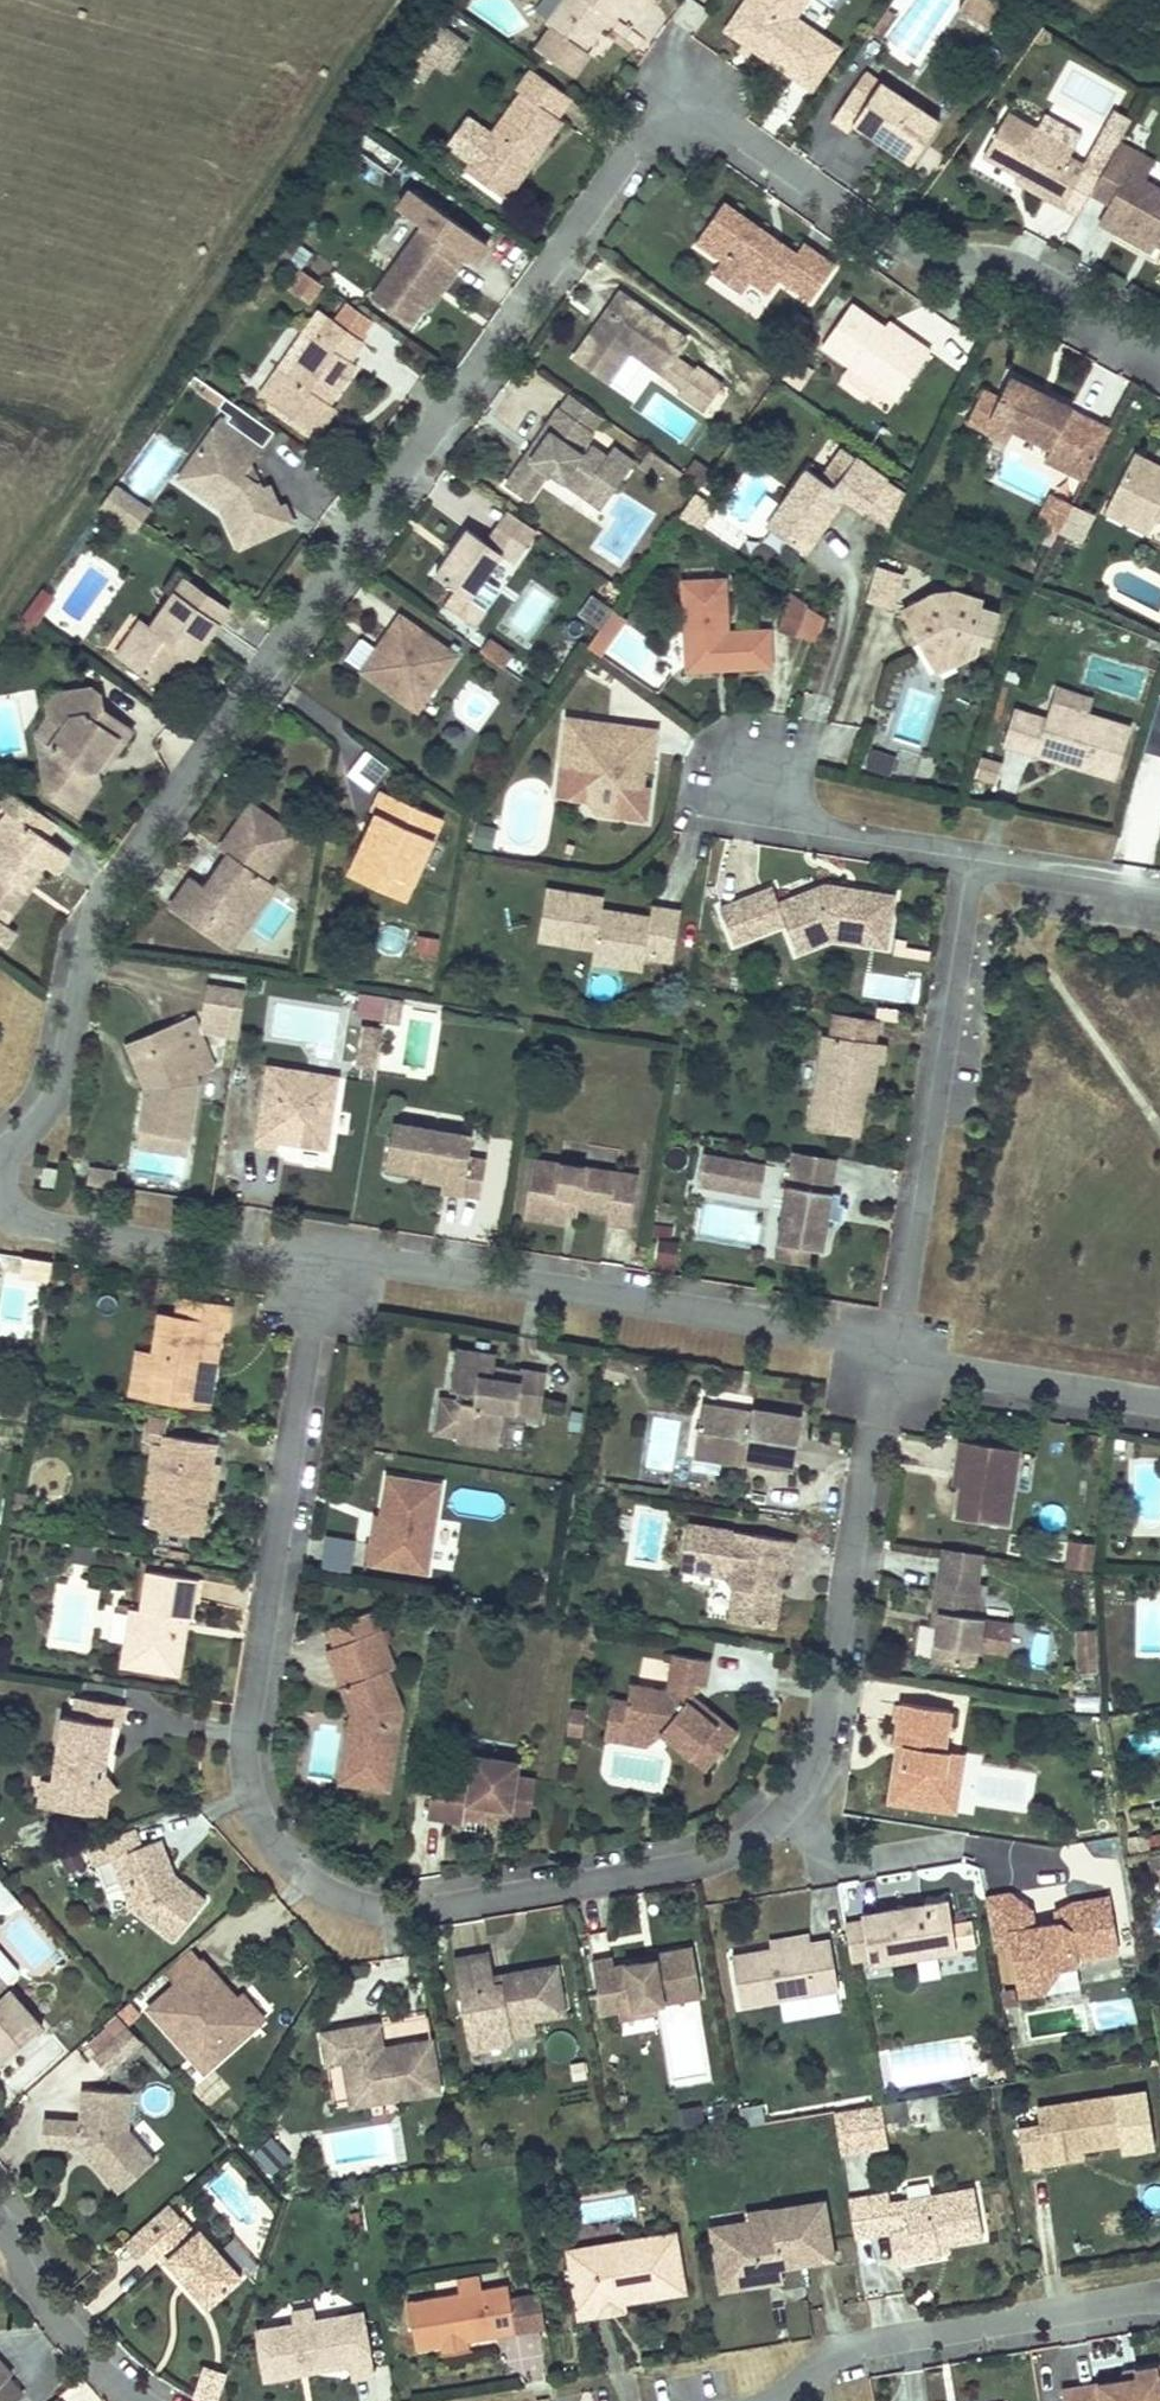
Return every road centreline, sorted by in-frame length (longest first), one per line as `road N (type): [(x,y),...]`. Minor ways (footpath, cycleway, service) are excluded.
road 1 (residential): [(1159,354),(1032,285),(907,250),(675,90),(113,880),(89,932),(66,1075),(35,1131),(0,1159)]
road 2 (residential): [(320,1244),(250,1773),(266,1831),(287,1860),(344,1903),(385,1912),(706,1864),(771,1824),(812,1763),(825,1724),(887,1356)]
road 3 (residential): [(887,1356),(801,1316),(320,1244)]
road 4 (residential): [(887,1356),(969,859)]
road 5 (residential): [(773,2400),(870,2344),(1096,2305),(1159,2305)]
road 6 (residential): [(320,1244),(277,1259),(242,1259),(44,1230),(0,1201)]
road 7 (residential): [(1159,1414),(949,1381),(887,1356)]
road 8 (residential): [(969,859),(796,834),(755,793),(746,763)]
road 9 (residential): [(0,2232),(25,2285),(134,2400)]
road 10 (residential): [(969,859),(1159,890)]

